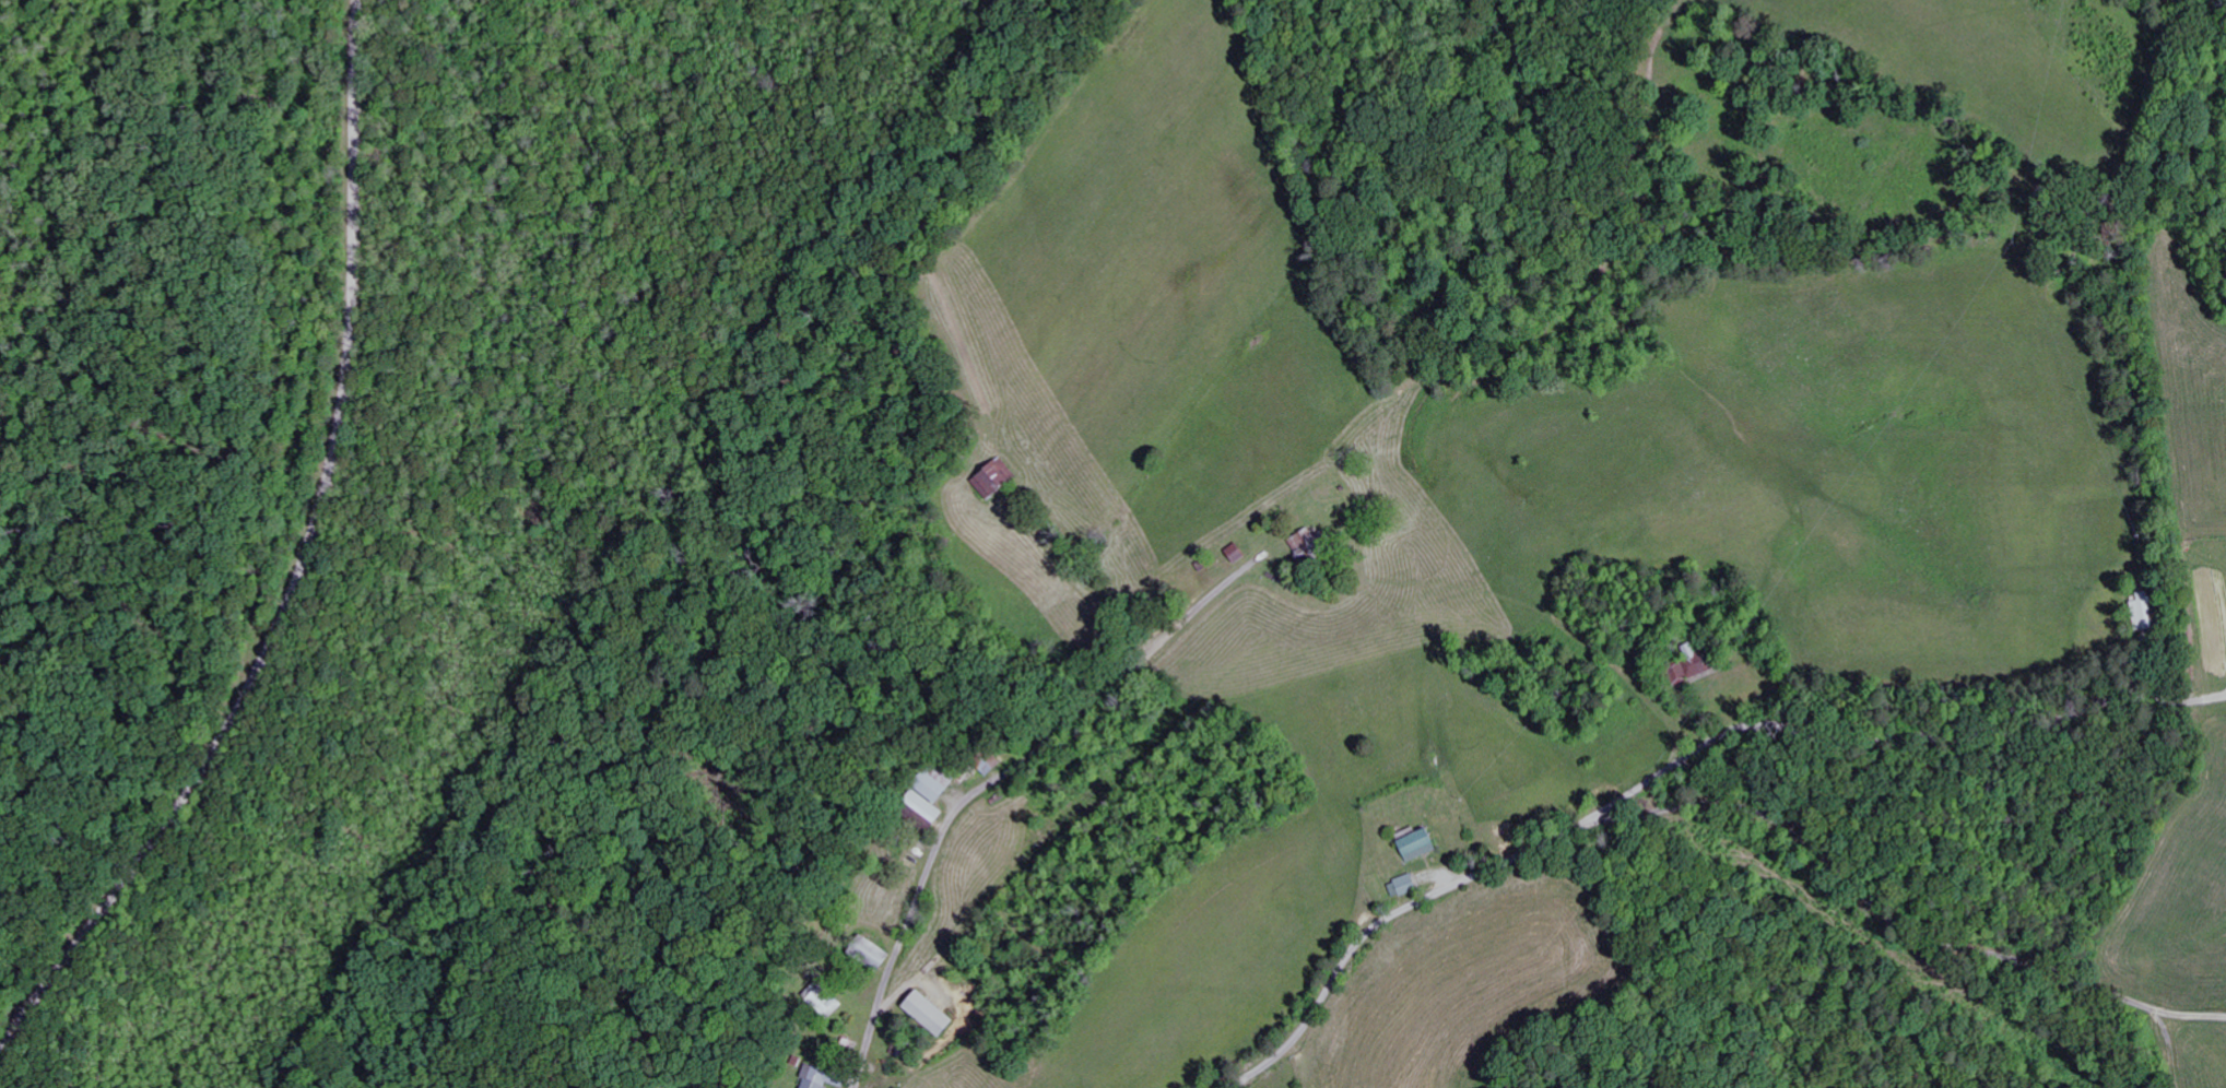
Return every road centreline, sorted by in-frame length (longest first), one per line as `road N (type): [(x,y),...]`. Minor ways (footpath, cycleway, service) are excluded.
road 1 (residential): [(1185,1087),(1376,901),(1486,839),(1636,815),(1746,835),(1892,931),(2225,1030)]
road 2 (residential): [(0,1051),(210,761),(247,696),(316,533),(341,415),(350,310),(357,0)]
road 3 (residential): [(853,1087),(931,862),(956,813),(1135,662)]

